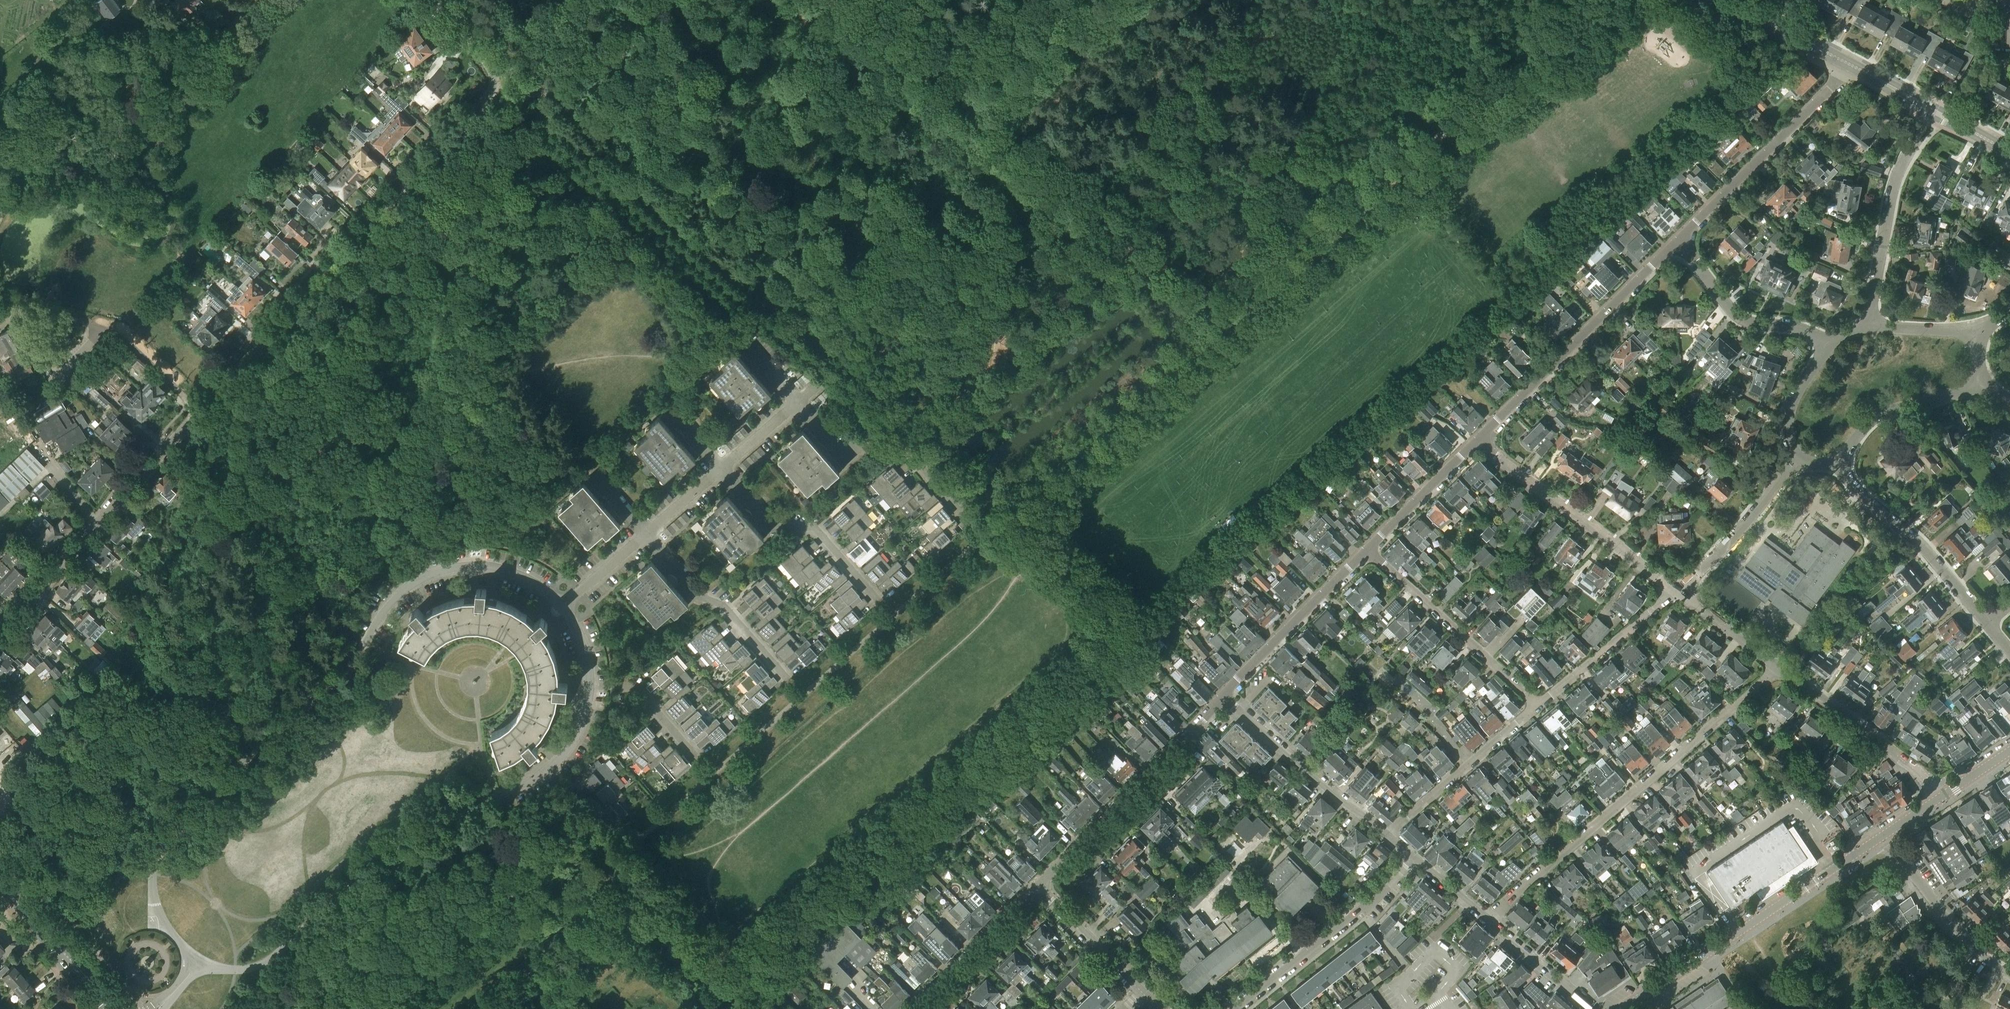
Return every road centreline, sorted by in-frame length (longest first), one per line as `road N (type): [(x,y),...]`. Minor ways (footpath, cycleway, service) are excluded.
road 1 (residential): [(0,630),(491,93),(493,72),(443,0)]
road 2 (residential): [(563,608),(527,580),(484,567),(431,575),(397,598),(345,672),(216,786),(159,852),(153,874),(159,914),(197,960)]
road 3 (residential): [(197,960),(235,970),(267,963),(363,873),(426,846),(486,802),(542,775),(578,733),(589,686)]
road 4 (track): [(1116,0),(756,310)]
road 5 (residential): [(1487,921),(1779,668)]
road 6 (tertiary): [(1883,836),(1624,1008)]
road 7 (residential): [(1478,440),(1678,241)]
road 8 (residential): [(1038,887),(1221,698)]
road 9 (residential): [(1677,590),(1478,440)]
road 10 (residential): [(1678,241),(1848,64)]
road 11 (residential): [(1238,1008),(1360,914),(1414,857)]
road 12 (residential): [(1540,705),(1367,550)]
road 13 (residential): [(967,517),(908,453),(840,450),(797,402)]
road 14 (residential): [(1986,623),(1837,464)]
road 15 (residential): [(876,599),(815,528),(774,528),(721,469)]
road 16 (residential): [(1386,834),(1221,698)]
road 17 (residential): [(1221,698),(1367,550)]
road 18 (residential): [(1937,800),(1919,774),(1779,668)]
road 19 (residential): [(1386,834),(1540,705)]
road 20 (residential): [(786,679),(646,535)]
road 21 (residential): [(1869,327),(1896,181),(1919,137)]
road 22 (residential): [(1827,345),(1797,328),(1742,319),(1678,241)]
road 23 (track): [(1492,91),(1325,0)]
road 24 (residential): [(2009,976),(1958,933),(1883,836)]
road 25 (secondary): [(2009,153),(1848,64)]
road 26 (residential): [(1677,590),(1724,549),(1799,457)]
road 27 (residential): [(1540,705),(1677,590)]
road 28 (residential): [(916,1008),(1038,887)]
road 29 (primary): [(3,886),(114,1008)]
road 30 (residential): [(1837,464),(1882,414),(1974,384)]
road 31 (residential): [(1367,550),(1478,440)]
road 32 (residential): [(1144,994),(1038,887)]
road 33 (secondary): [(1848,64),(1717,0)]
road 34 (residential): [(698,758),(635,688),(589,686)]
road 35 (residential): [(1590,1008),(1487,921)]
road 36 (residential): [(1779,668),(1677,590)]
road 37 (residential): [(1827,345),(1791,408),(1789,437),(1799,457)]

